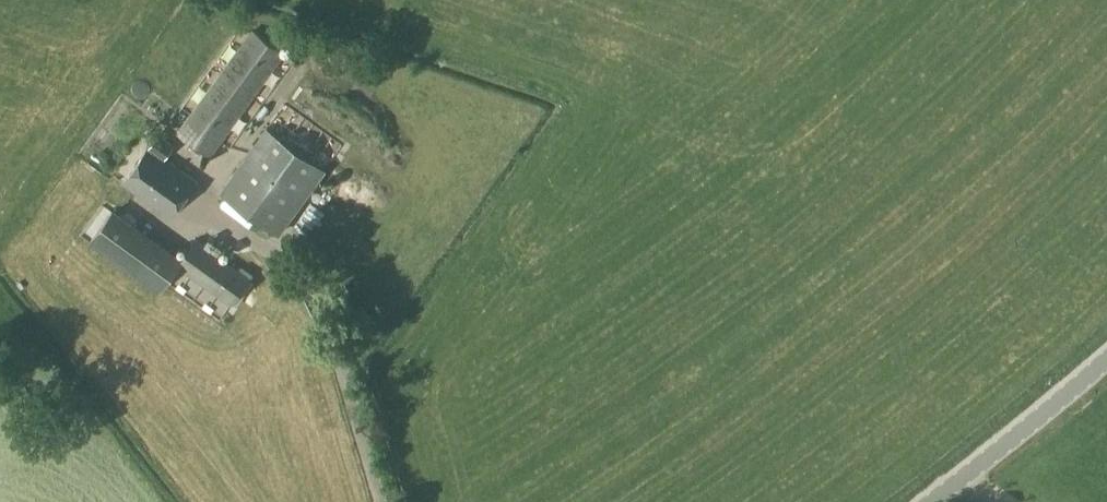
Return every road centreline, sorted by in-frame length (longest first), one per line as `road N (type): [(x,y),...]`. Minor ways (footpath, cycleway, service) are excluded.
road 1 (unclassified): [(929,501),(1106,355)]

